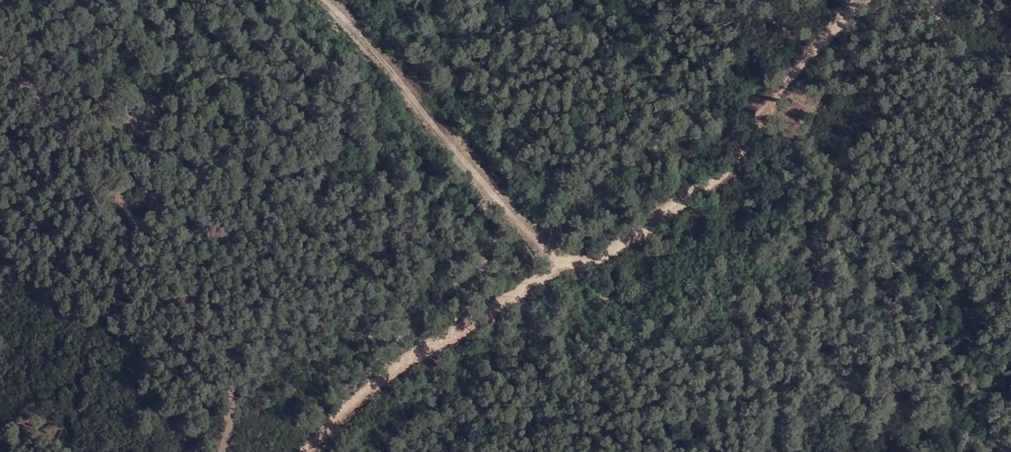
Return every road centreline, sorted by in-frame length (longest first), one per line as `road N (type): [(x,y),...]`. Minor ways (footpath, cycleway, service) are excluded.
road 1 (track): [(300,451),(394,364),(559,266),(321,0)]
road 2 (track): [(860,0),(760,109),(743,151),(721,179),(595,262),(559,266)]

